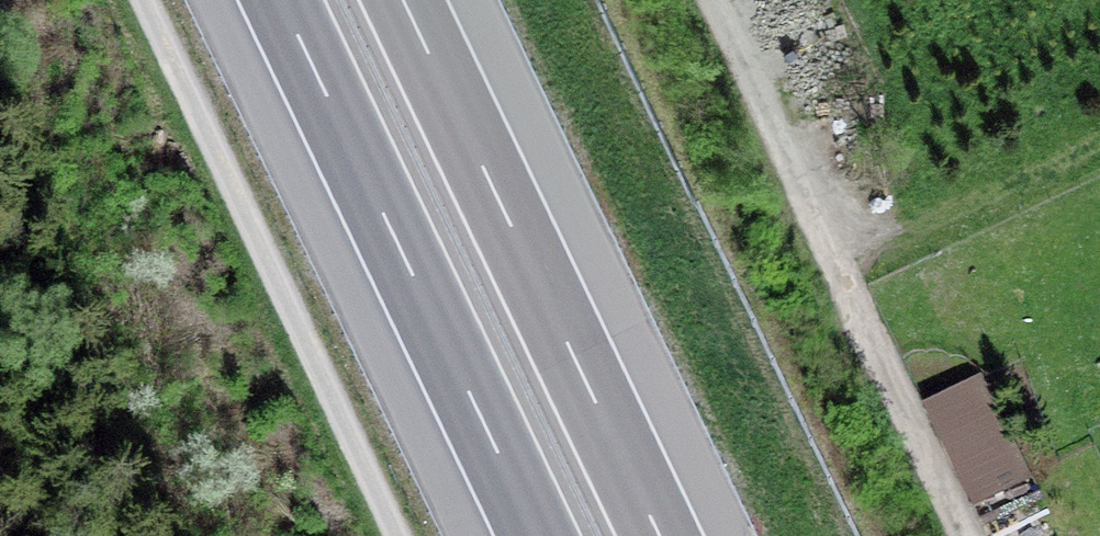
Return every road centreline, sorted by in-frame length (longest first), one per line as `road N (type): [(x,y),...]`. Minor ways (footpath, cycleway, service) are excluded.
road 1 (motorway): [(281,0),(538,535)]
road 2 (motorway): [(660,535),(403,0)]
road 3 (track): [(965,535),(709,0)]
road 4 (track): [(146,0),(398,535)]

